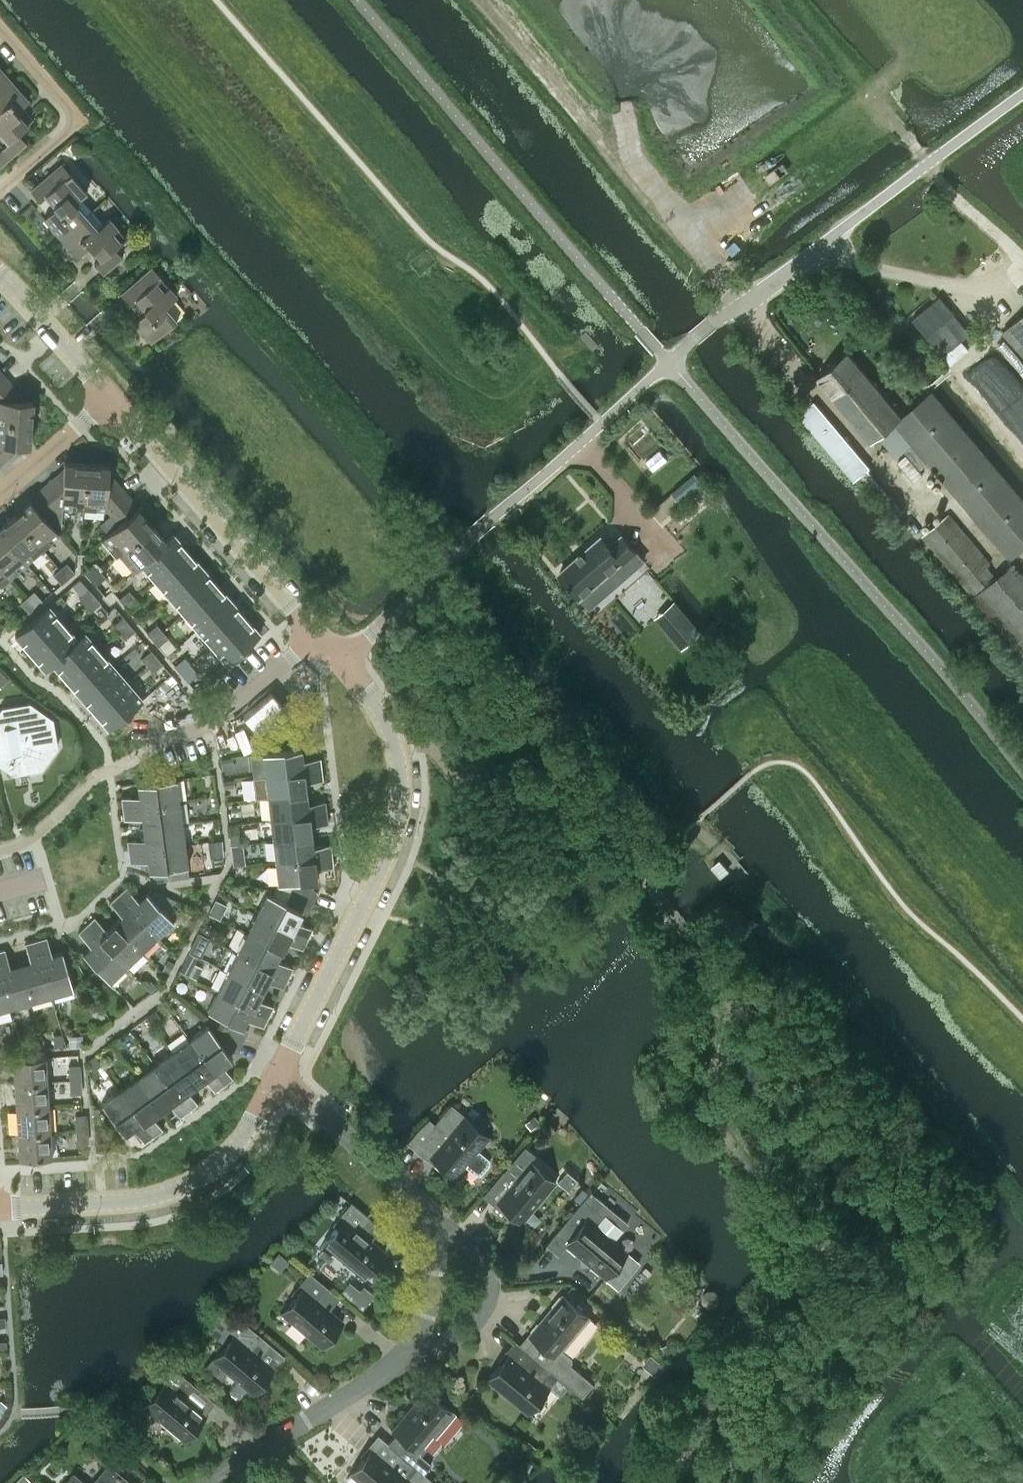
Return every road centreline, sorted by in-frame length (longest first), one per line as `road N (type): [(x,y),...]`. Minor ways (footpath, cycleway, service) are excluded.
road 1 (unclassified): [(343,663),(423,578),(693,337),(1022,94)]
road 2 (tertiary): [(280,1074),(392,850),(400,813),(396,745),(381,709),(343,663)]
road 3 (tertiary): [(0,1208),(132,1201),(188,1184),(222,1166),(280,1074)]
road 4 (tertiary): [(108,398),(317,635)]
road 5 (residential): [(210,1482),(403,1356)]
road 6 (residential): [(0,190),(74,125),(74,111),(0,26)]
road 7 (residential): [(434,1219),(280,1074)]
road 8 (residential): [(403,1356),(473,1328),(484,1313),(489,1282),(479,1257),(434,1219)]
road 9 (residential): [(154,744),(233,711),(317,635)]
road 10 (tertiary): [(0,279),(108,398)]
road 11 (residential): [(0,493),(108,398)]
road 12 (residential): [(403,1356),(420,1326),(434,1219)]

